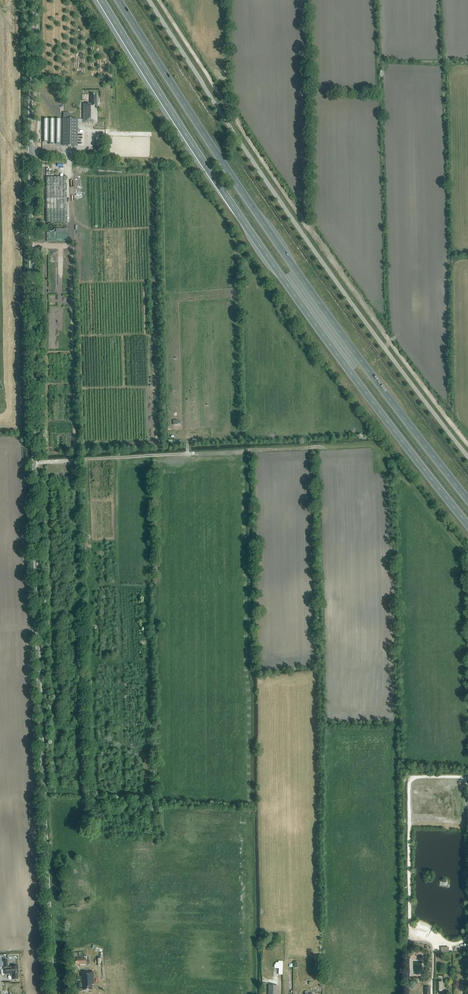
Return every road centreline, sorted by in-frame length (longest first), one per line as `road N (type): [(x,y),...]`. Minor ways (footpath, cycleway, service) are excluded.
road 1 (unclassified): [(53,993),(36,622),(35,0)]
road 2 (trunk): [(101,0),(292,293),(467,525)]
road 3 (trunk): [(467,500),(276,241),(119,0)]
road 4 (track): [(467,443),(308,228),(159,0)]

